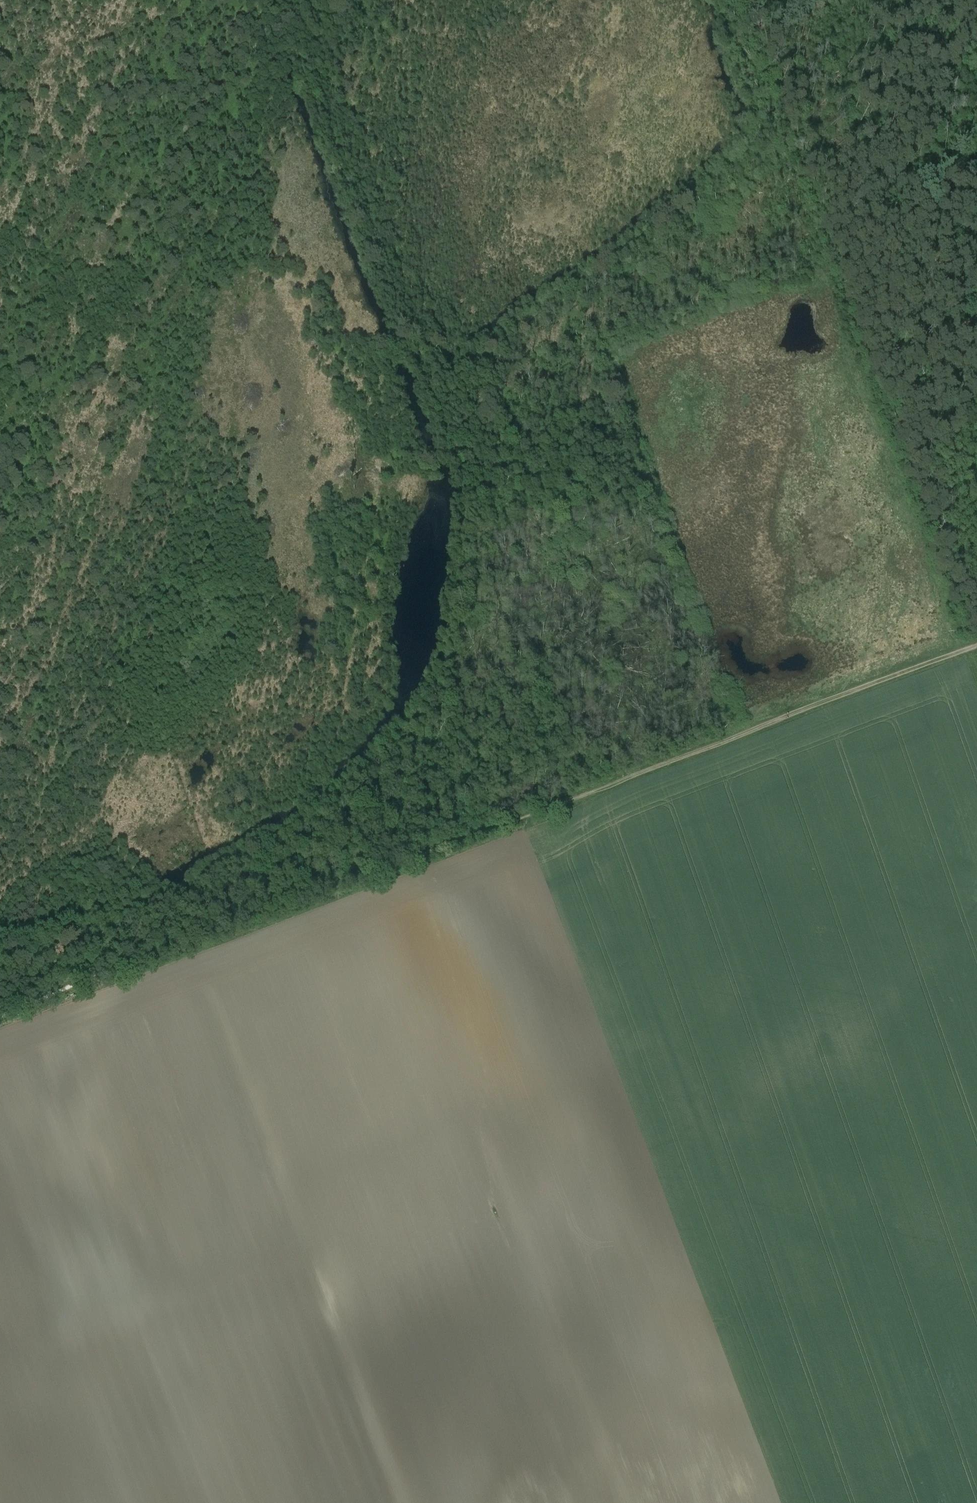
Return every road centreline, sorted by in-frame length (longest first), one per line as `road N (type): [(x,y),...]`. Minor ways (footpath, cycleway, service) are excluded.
road 1 (track): [(396,860),(976,647)]

